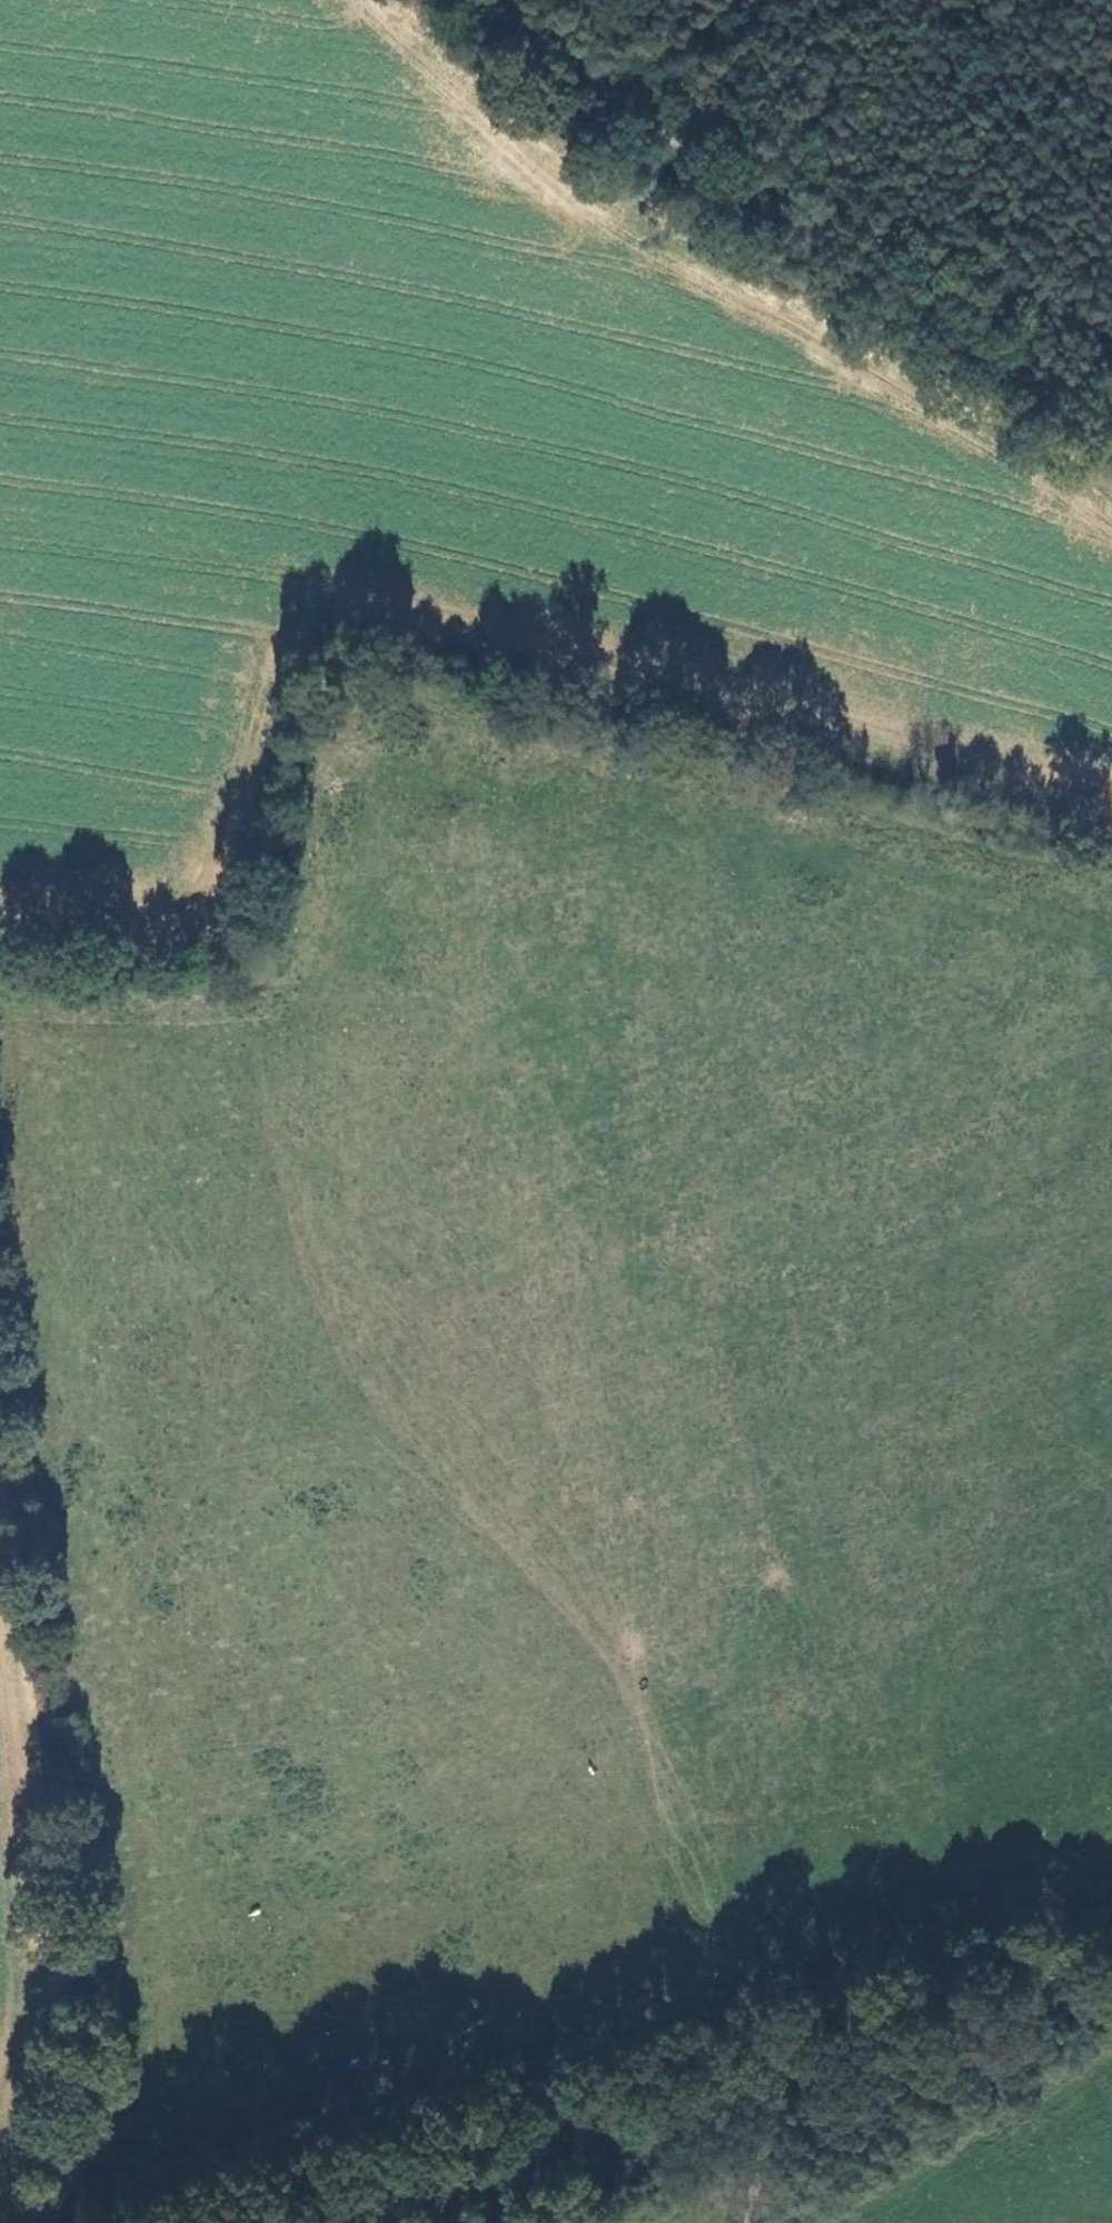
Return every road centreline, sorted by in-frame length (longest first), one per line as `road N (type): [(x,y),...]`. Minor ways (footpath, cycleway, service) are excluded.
road 1 (track): [(1111,1959),(849,2062),(431,2198),(402,2222)]

